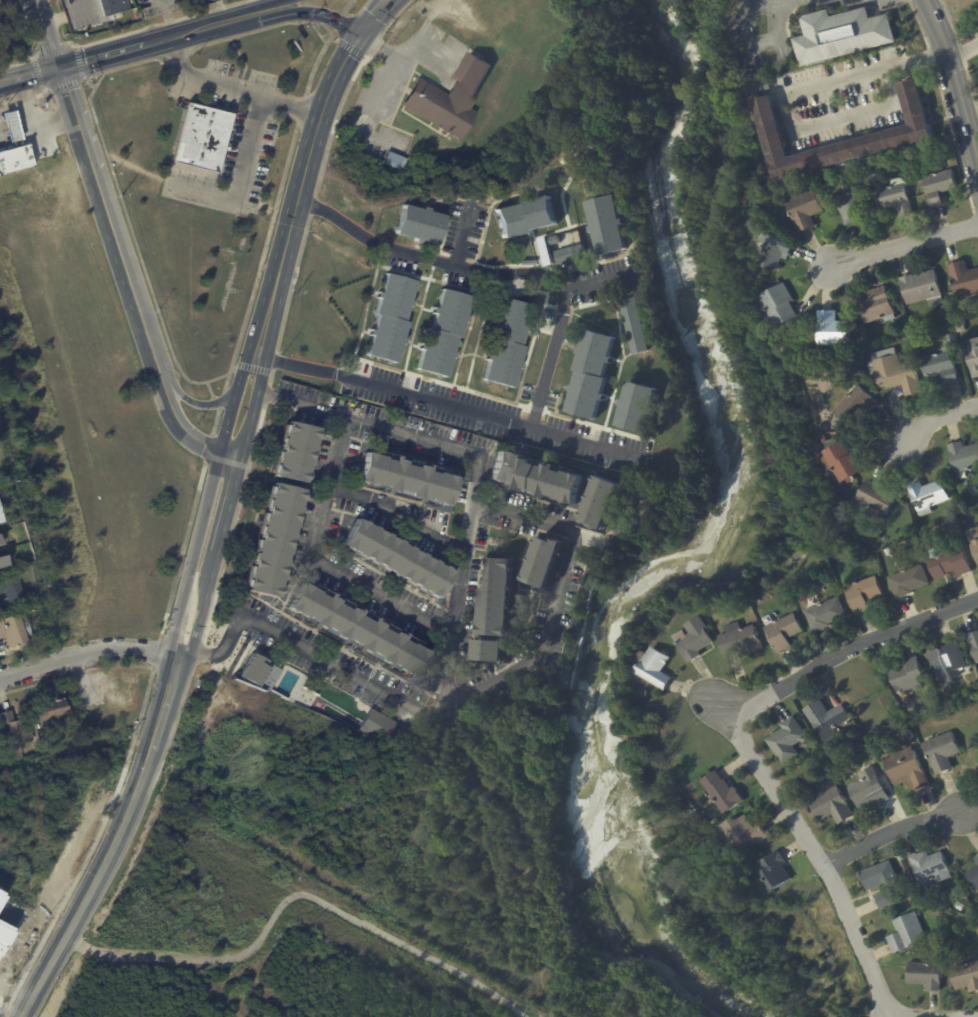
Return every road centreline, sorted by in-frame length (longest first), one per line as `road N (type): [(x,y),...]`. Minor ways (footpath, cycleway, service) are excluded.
road 1 (secondary): [(219,454),(172,637),(179,655),(193,641),(261,379),(260,345)]
road 2 (tertiary): [(32,0),(178,421),(201,444),(240,459)]
road 3 (residential): [(717,705),(820,862),(890,1016),(977,1015)]
road 4 (secondary): [(20,1016),(108,856),(162,710)]
road 5 (secondary): [(260,345),(320,121),(359,34)]
road 6 (residential): [(717,705),(977,595)]
road 7 (secondary): [(0,85),(234,21)]
road 8 (secondary): [(923,0),(977,180)]
road 9 (residential): [(0,680),(119,645),(179,655)]
road 10 (residential): [(832,263),(977,227)]
road 11 (residential): [(820,862),(958,810)]

